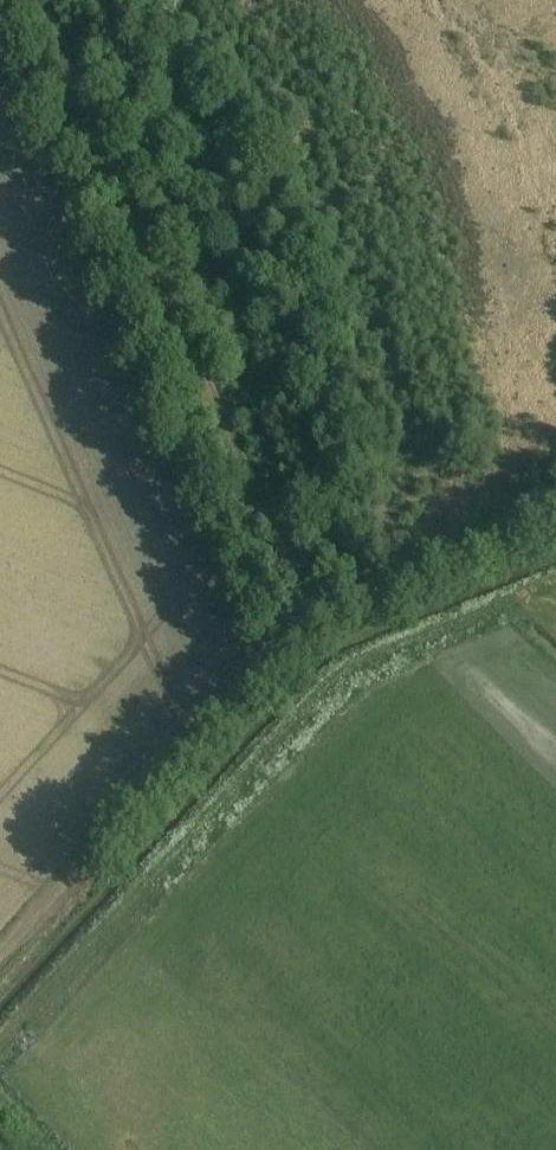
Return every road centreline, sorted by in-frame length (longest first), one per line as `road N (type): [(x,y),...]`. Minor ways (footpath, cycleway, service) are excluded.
road 1 (track): [(305,616),(40,0)]
road 2 (track): [(0,954),(305,616)]
road 3 (track): [(305,616),(555,510)]

